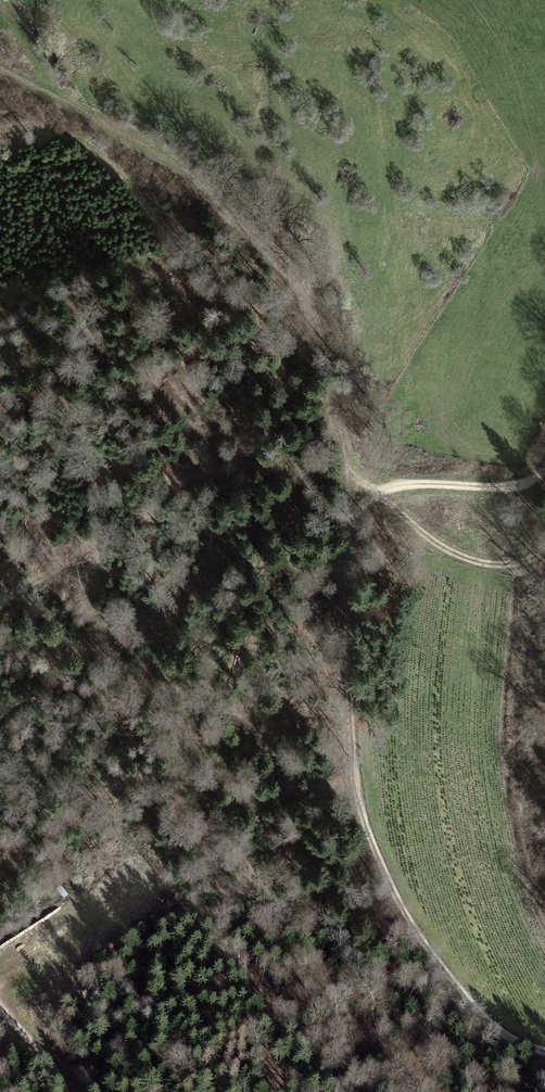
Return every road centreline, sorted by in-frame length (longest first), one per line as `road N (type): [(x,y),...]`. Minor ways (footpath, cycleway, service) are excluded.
road 1 (track): [(544,1049),(497,1031),(454,980),(395,888),(356,776),(347,459),(436,548),(494,568),(544,543)]
road 2 (track): [(347,459),(283,285),(201,184),(147,145),(0,73)]
road 3 (track): [(544,482),(419,483),(375,492)]

